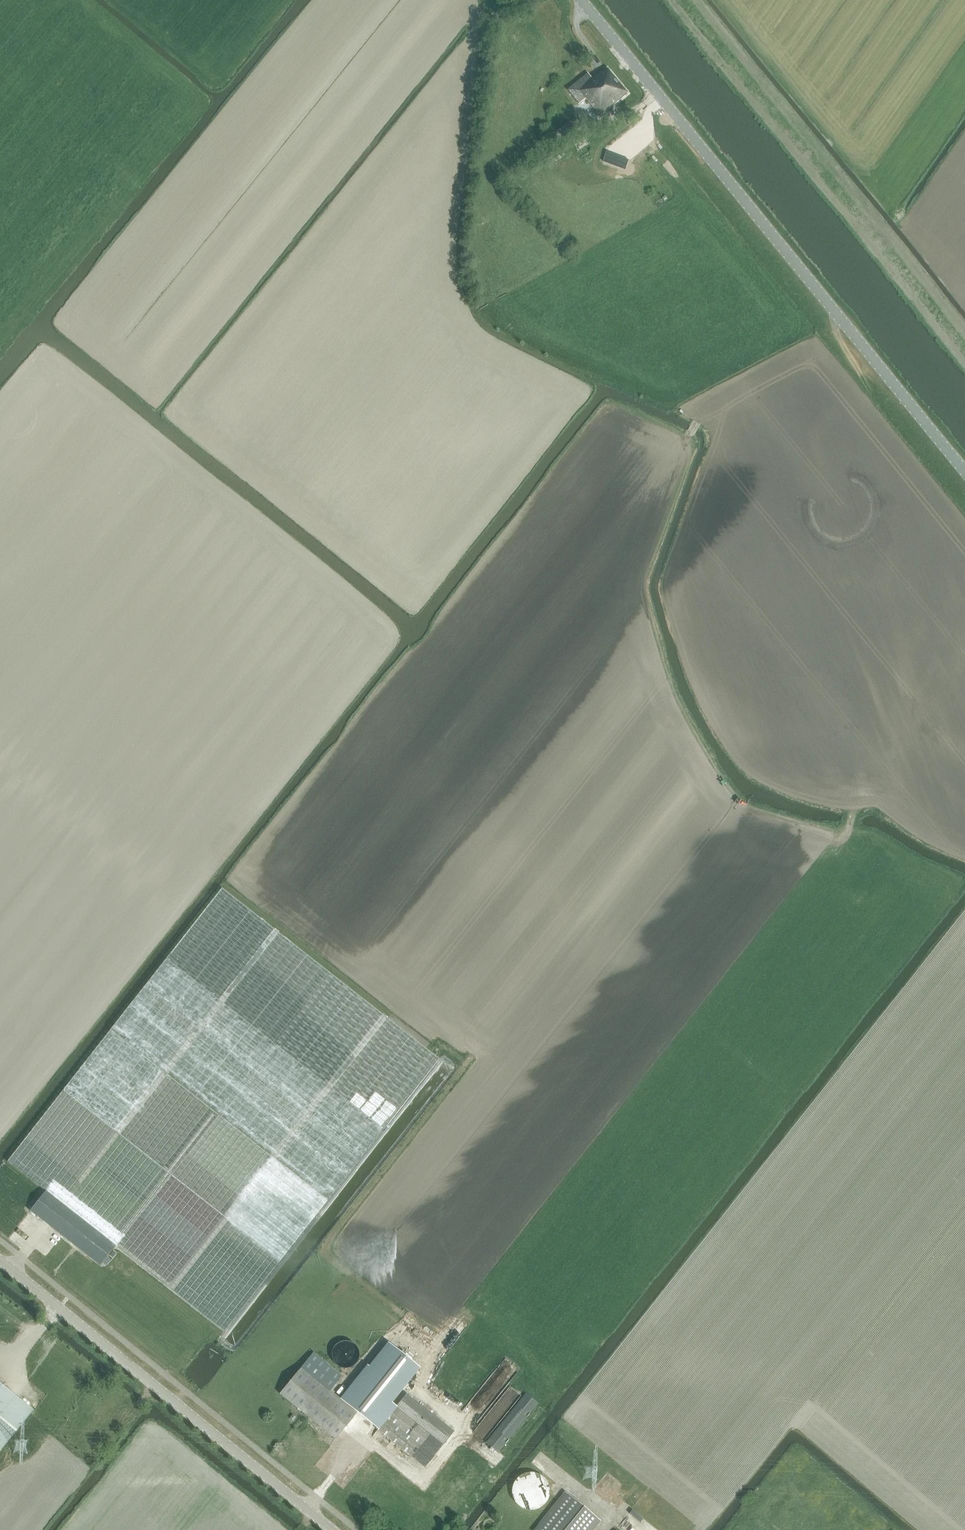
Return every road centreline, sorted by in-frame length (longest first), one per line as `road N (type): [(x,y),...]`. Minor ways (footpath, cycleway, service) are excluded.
road 1 (tertiary): [(964,470),(583,0)]
road 2 (tertiary): [(332,1529),(0,1260)]

